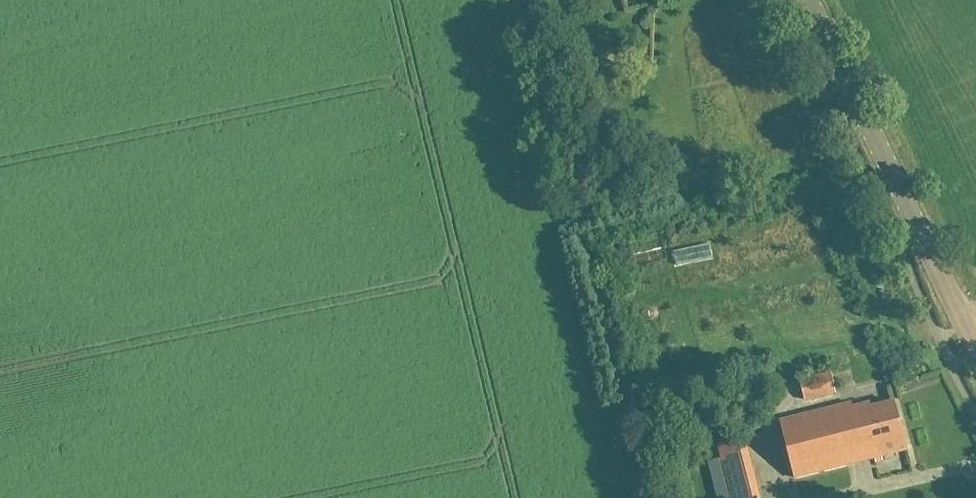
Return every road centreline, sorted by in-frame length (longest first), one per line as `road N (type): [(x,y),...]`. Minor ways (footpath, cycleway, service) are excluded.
road 1 (tertiary): [(967,333),(811,0)]

